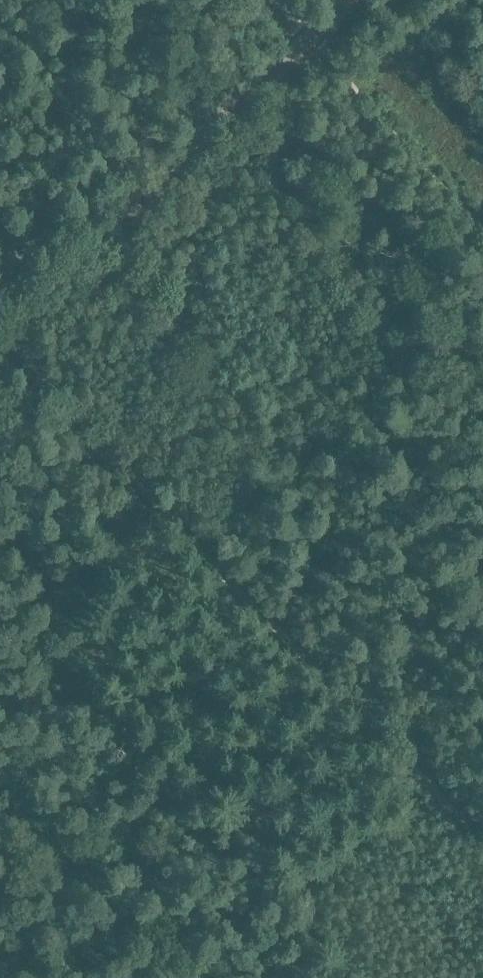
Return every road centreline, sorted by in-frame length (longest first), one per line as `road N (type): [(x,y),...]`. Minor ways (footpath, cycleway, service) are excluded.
road 1 (track): [(0,335),(482,836)]
road 2 (unclassified): [(0,320),(338,0)]

